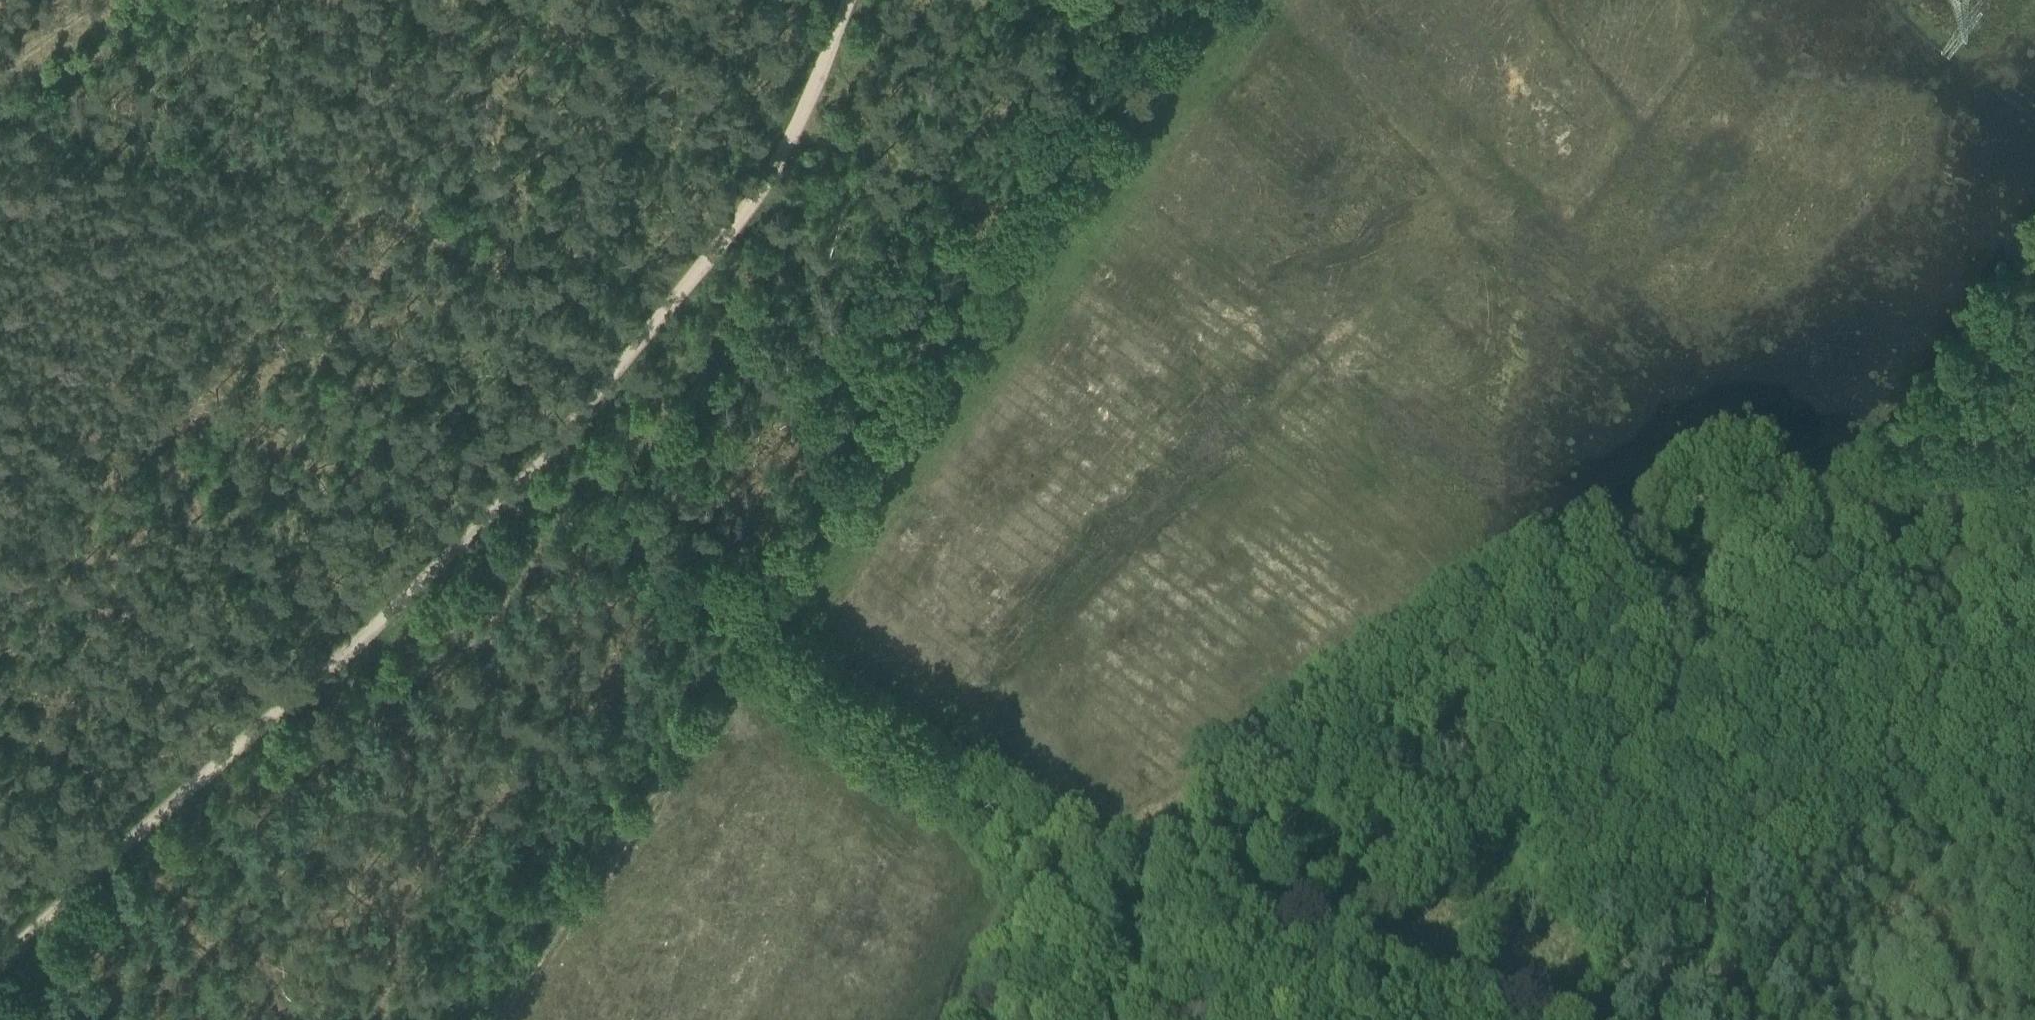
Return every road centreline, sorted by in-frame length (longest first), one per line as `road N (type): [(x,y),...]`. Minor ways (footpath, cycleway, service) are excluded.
road 1 (track): [(0,956),(519,495)]
road 2 (track): [(519,495),(760,192),(803,114),(848,0)]

